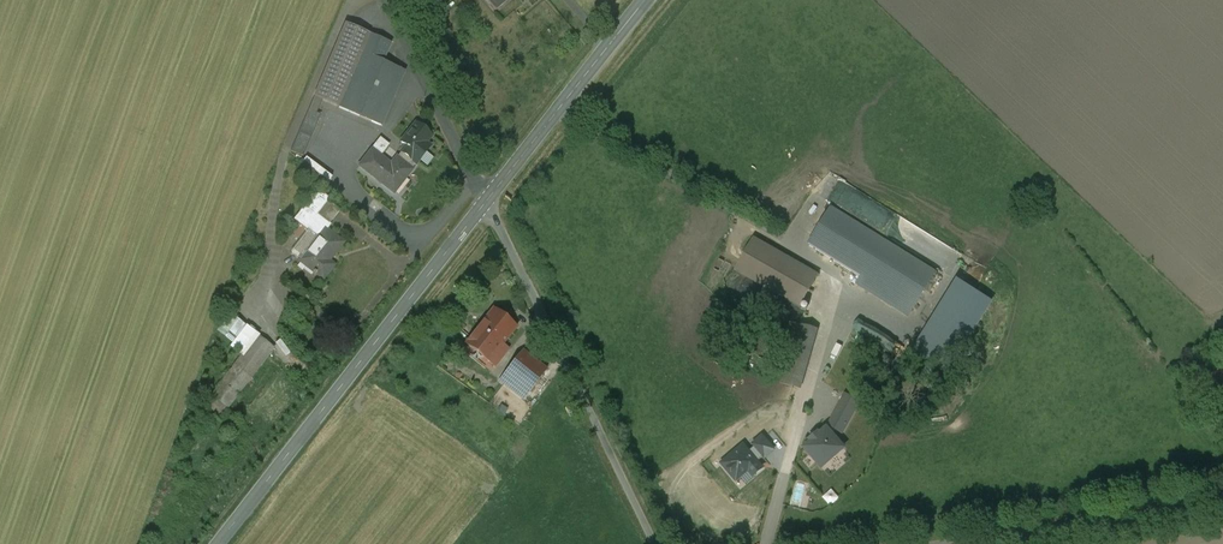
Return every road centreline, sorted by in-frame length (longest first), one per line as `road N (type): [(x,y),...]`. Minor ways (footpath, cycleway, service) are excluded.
road 1 (secondary): [(218,543),(492,194)]
road 2 (unclassified): [(492,194),(661,543)]
road 3 (unclassified): [(1222,501),(917,543)]
road 4 (secondary): [(492,194),(646,0)]
road 5 (unclassified): [(392,0),(475,179),(492,194)]

